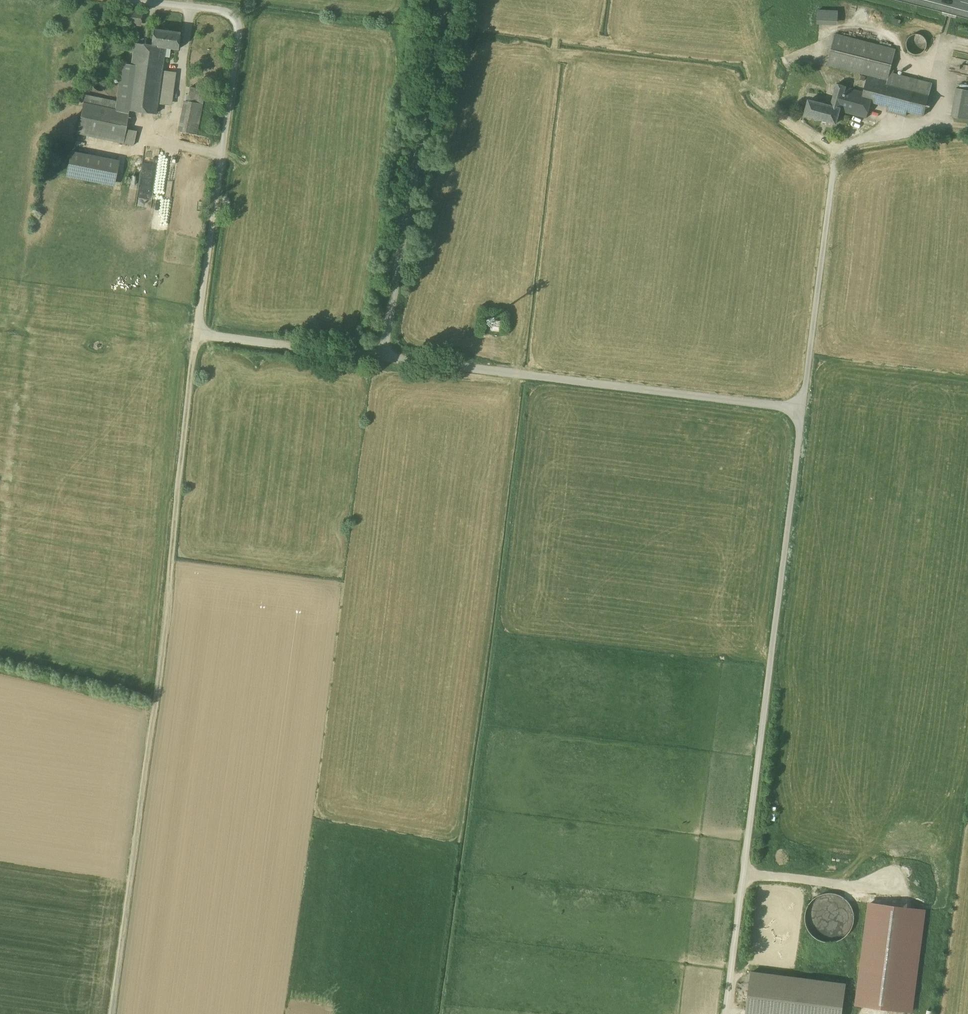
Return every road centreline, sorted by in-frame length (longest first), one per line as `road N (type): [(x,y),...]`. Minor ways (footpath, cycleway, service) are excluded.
road 1 (unclassified): [(381,356),(805,405),(727,1013)]
road 2 (unclassified): [(199,329),(113,1013)]
road 3 (unclassified): [(165,0),(220,7),(242,25),(199,329)]
road 4 (unclassified): [(443,0),(381,356)]
road 5 (unclassified): [(199,329),(381,356)]

